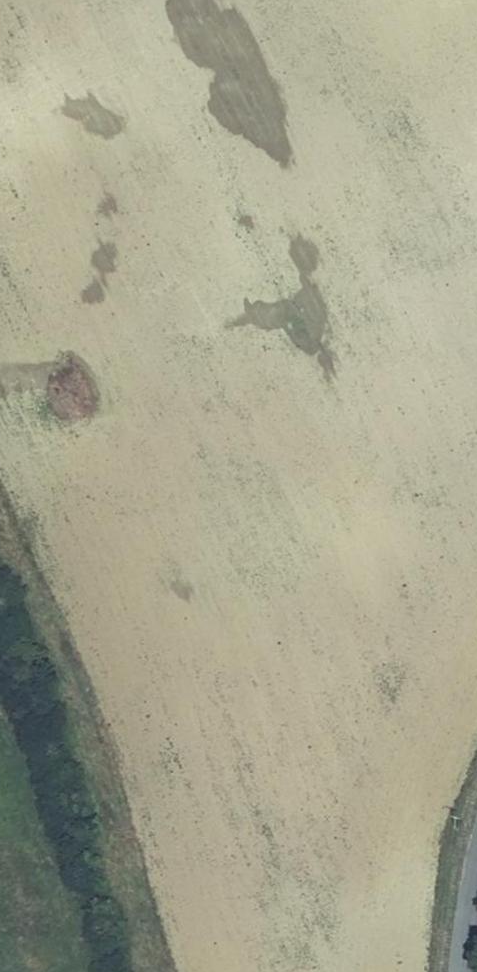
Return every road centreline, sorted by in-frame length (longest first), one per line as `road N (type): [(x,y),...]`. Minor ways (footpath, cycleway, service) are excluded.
road 1 (tertiary): [(476,848),(458,971)]

